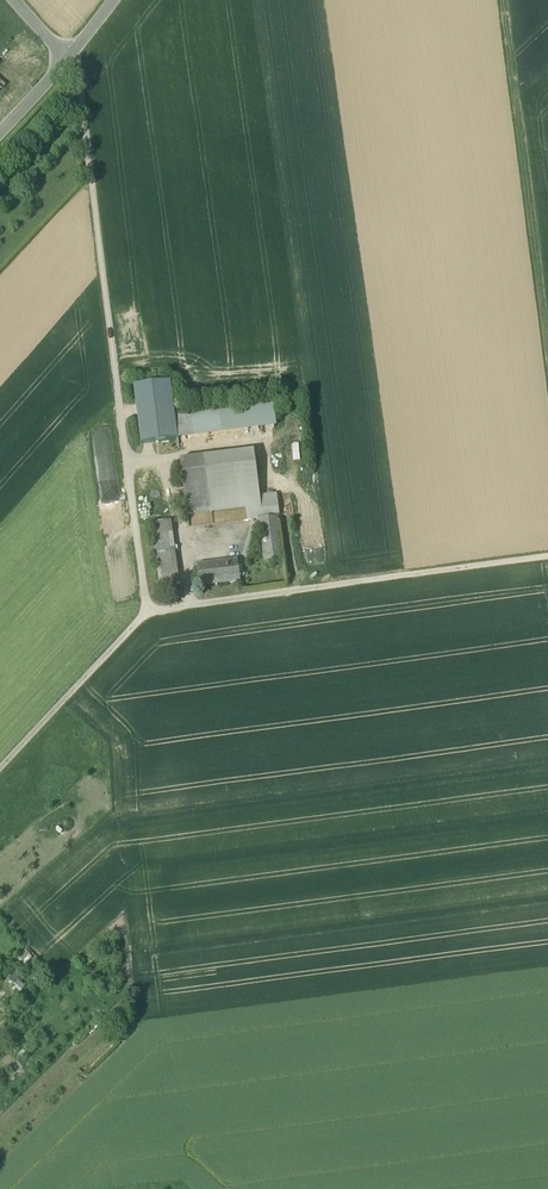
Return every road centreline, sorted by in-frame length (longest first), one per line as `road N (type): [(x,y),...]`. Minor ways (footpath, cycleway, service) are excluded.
road 1 (track): [(148,608),(547,560)]
road 2 (track): [(547,369),(503,0)]

